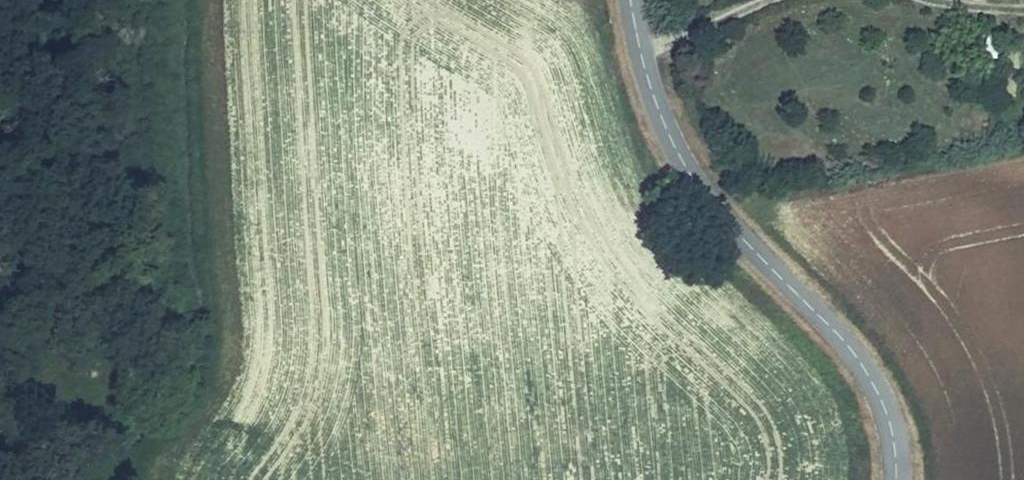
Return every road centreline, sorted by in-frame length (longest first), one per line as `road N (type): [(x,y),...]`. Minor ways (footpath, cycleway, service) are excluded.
road 1 (tertiary): [(631,0),(658,112),(677,155),(726,223),(852,355),(889,423),(895,479)]

